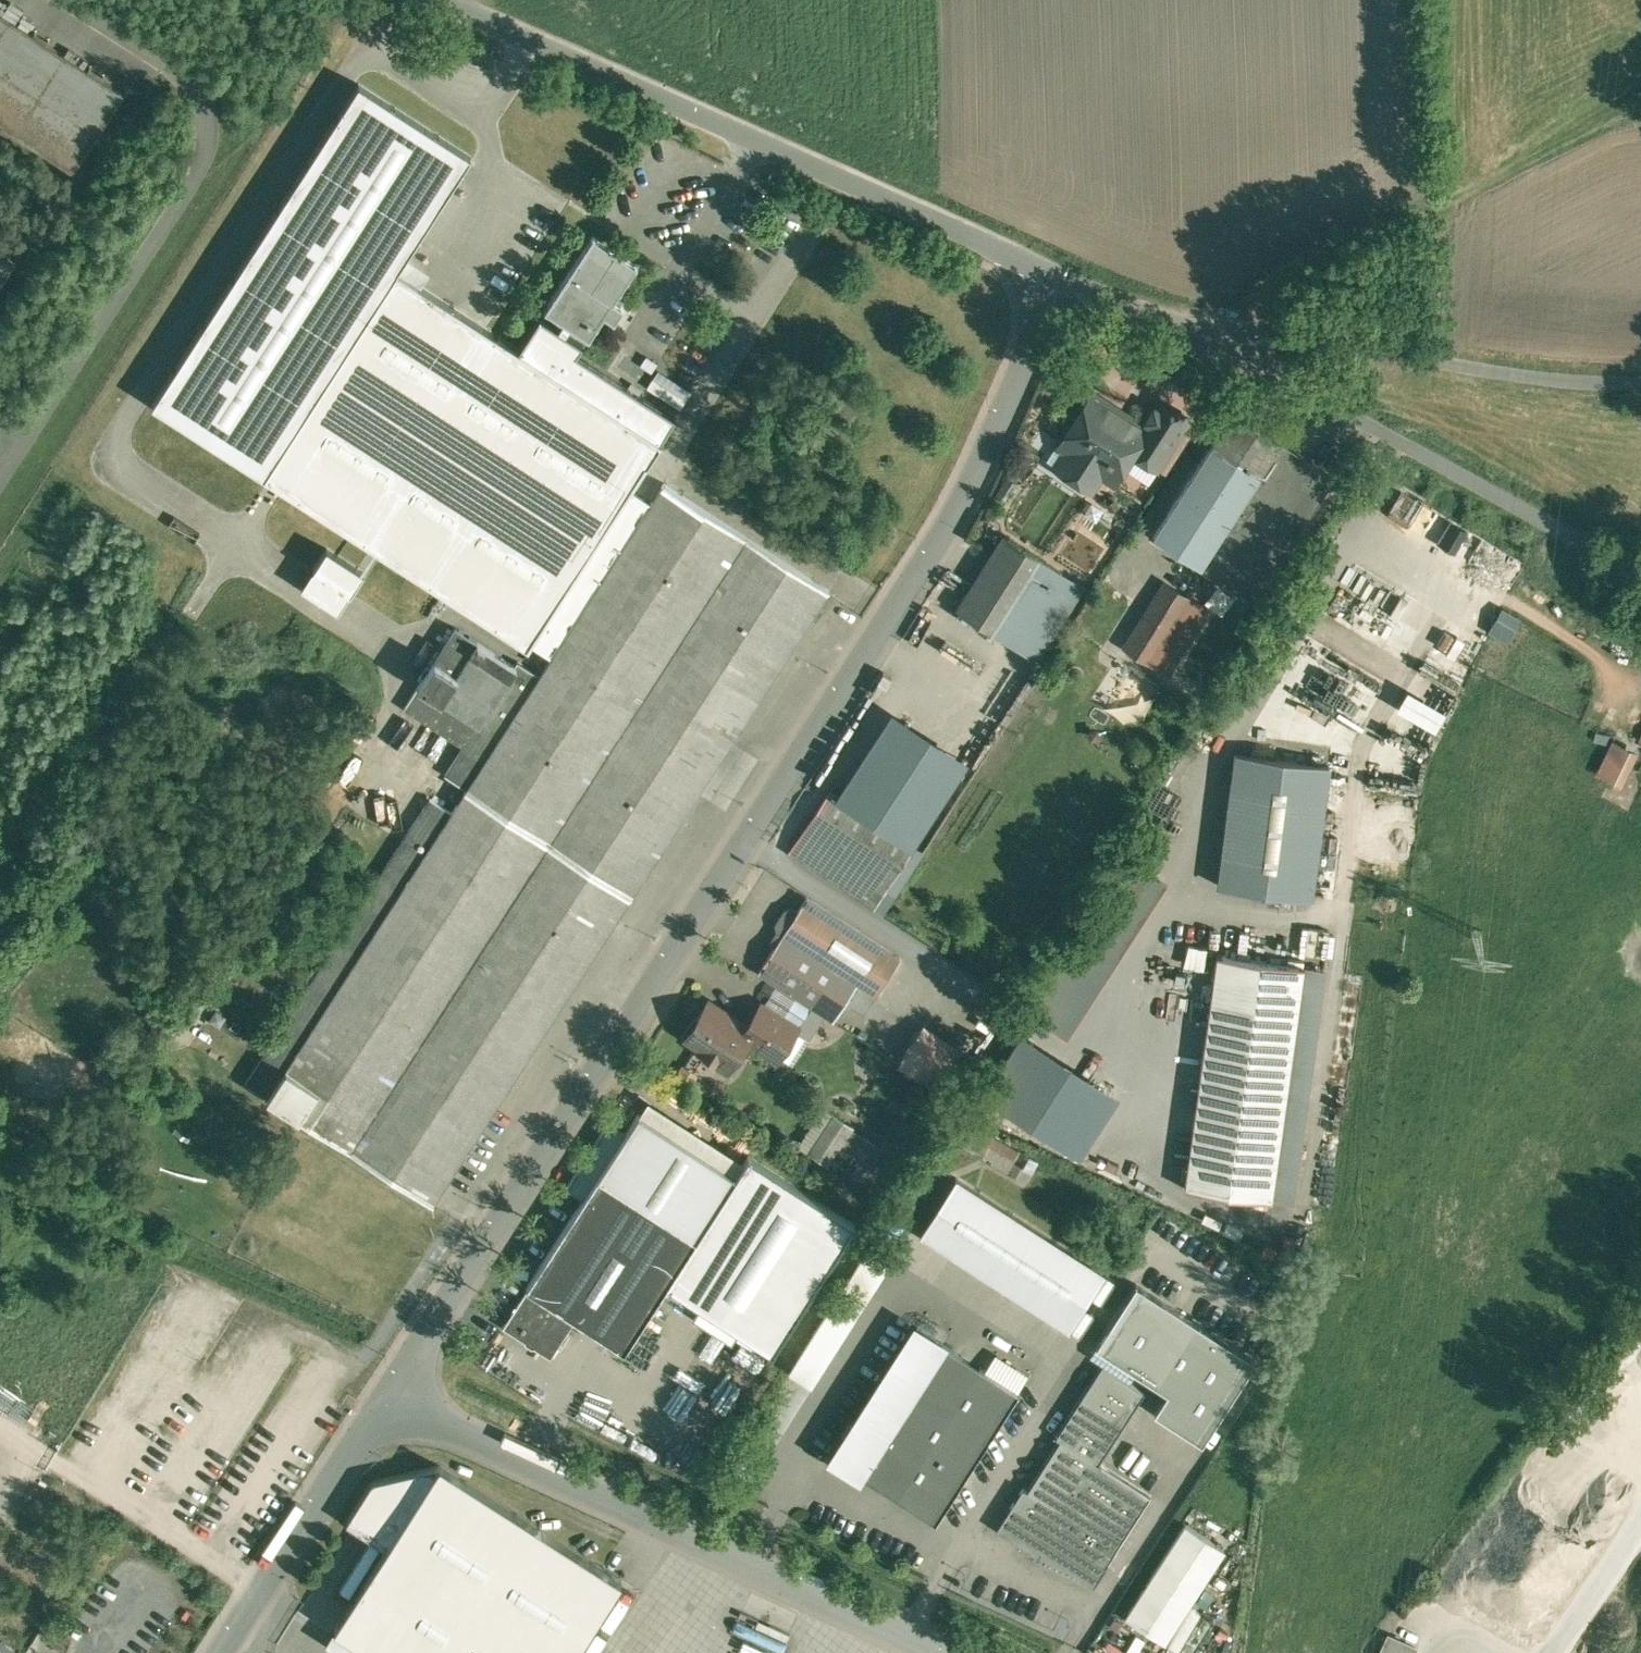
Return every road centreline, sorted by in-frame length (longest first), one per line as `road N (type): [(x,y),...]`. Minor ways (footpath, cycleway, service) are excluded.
road 1 (unclassified): [(1076,278),(394,1401)]
road 2 (residential): [(1076,278),(1640,589)]
road 3 (unclassified): [(1640,342),(1364,329),(1024,250)]
road 4 (residential): [(452,0),(1024,250)]
road 5 (unclassified): [(394,1401),(947,1652)]
road 6 (unclassified): [(394,1401),(226,1652)]

